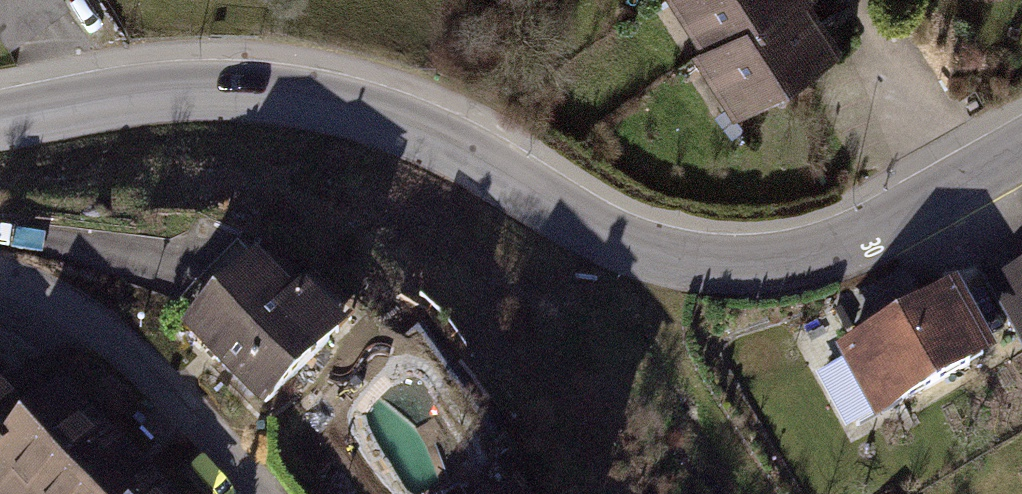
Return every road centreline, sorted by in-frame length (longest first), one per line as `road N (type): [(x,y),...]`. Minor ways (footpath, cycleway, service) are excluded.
road 1 (residential): [(1021,150),(820,256),(721,266),(634,250),(413,124),(312,97),(157,93),(0,122)]
road 2 (residential): [(264,493),(186,405),(106,332),(0,277)]

